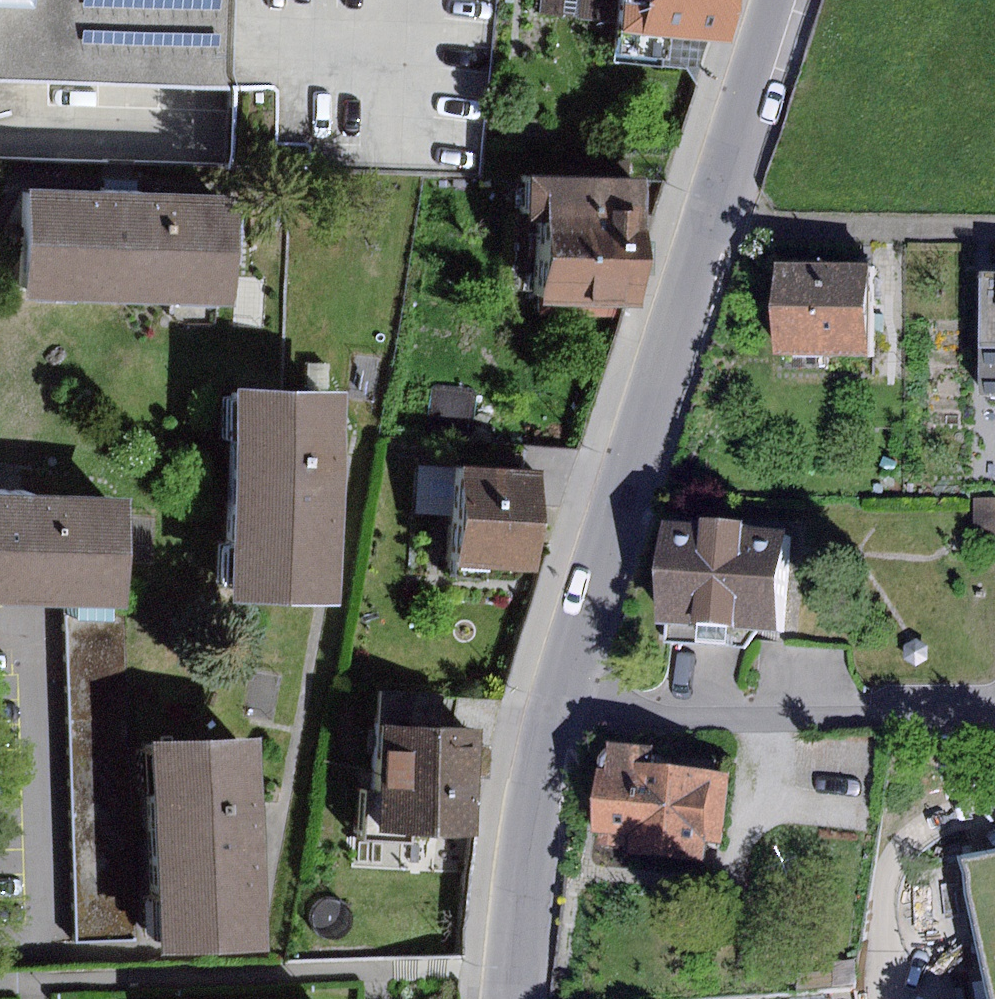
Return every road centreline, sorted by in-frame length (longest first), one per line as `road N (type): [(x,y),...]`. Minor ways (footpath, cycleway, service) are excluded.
road 1 (residential): [(517,998),(543,748),(676,306),(781,0)]

